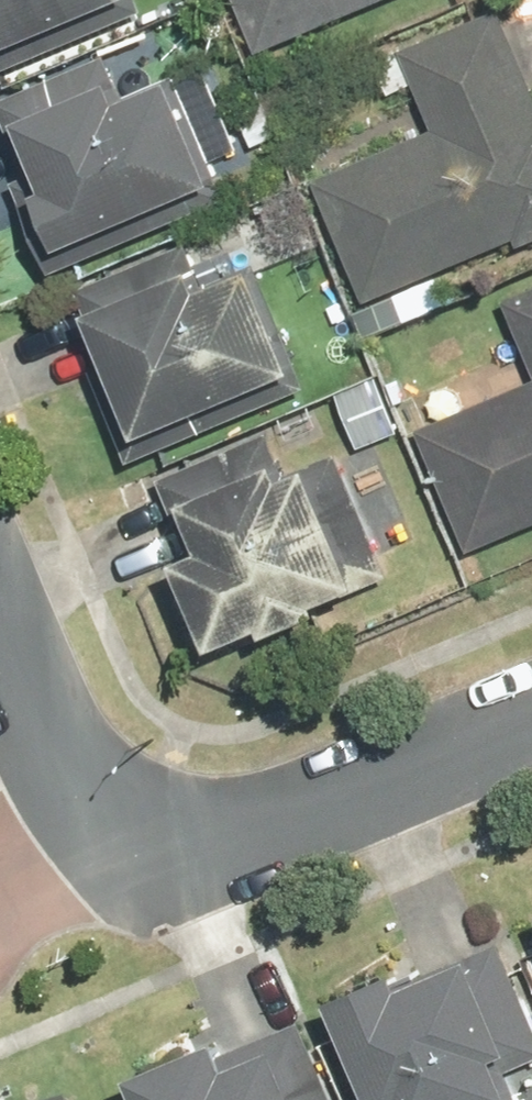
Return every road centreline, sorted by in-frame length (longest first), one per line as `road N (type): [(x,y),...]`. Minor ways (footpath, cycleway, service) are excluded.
road 1 (residential): [(103,885),(531,705)]
road 2 (residential): [(0,639),(103,885)]

